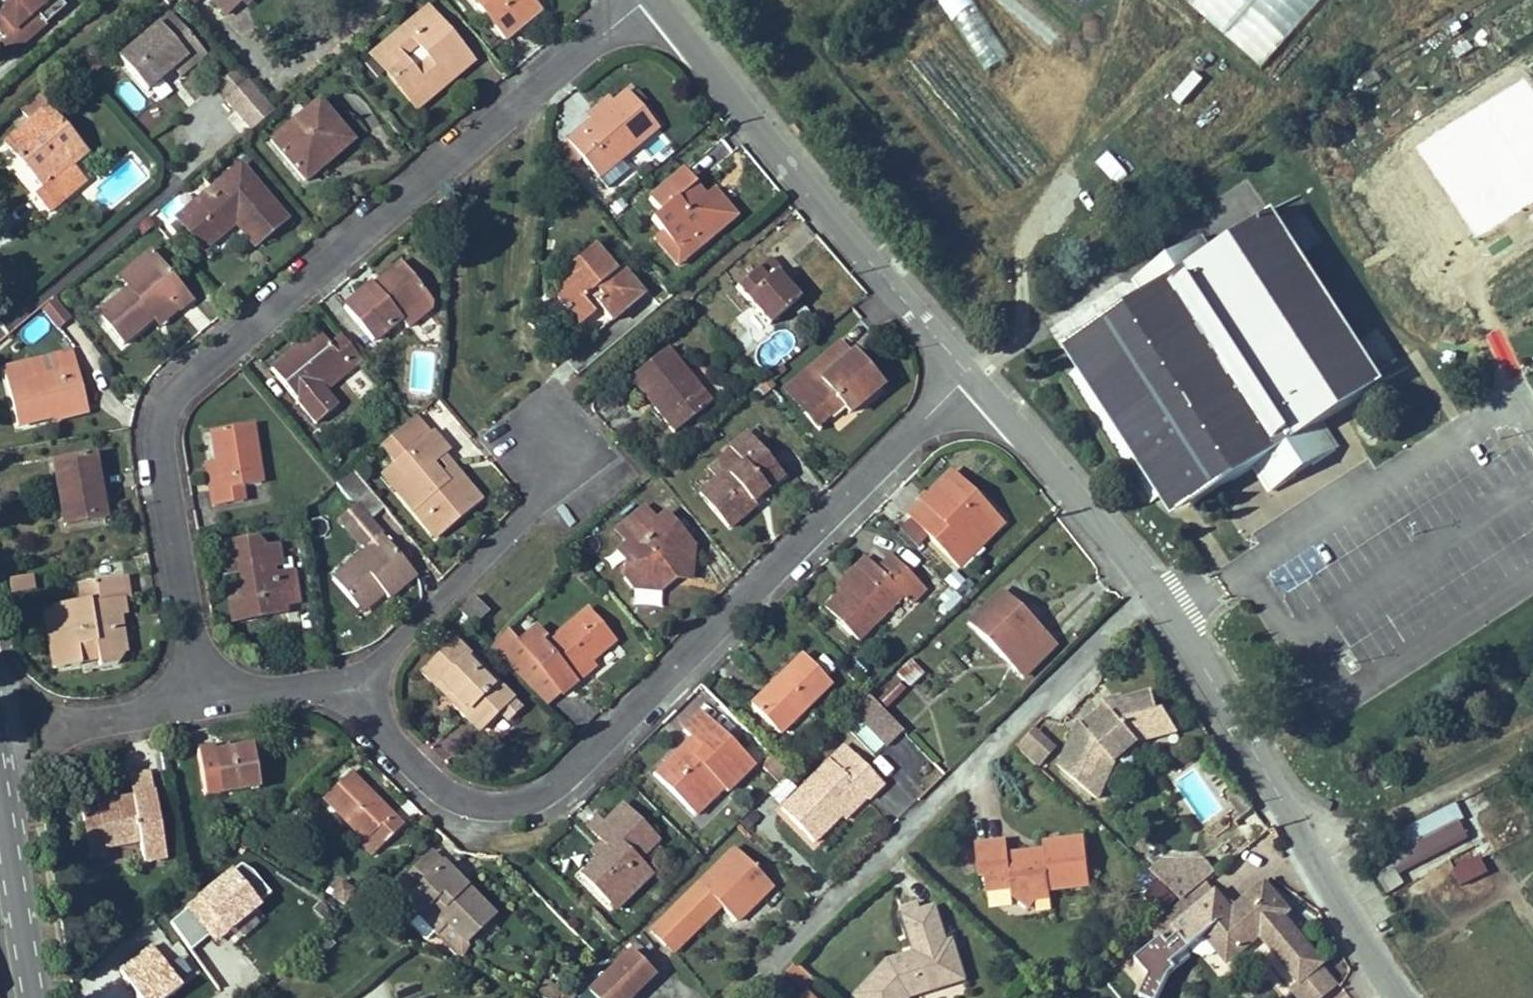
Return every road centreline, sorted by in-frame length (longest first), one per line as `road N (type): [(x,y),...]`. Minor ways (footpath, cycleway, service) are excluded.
road 1 (residential): [(198,686),(155,449),(170,393),(649,0)]
road 2 (residential): [(358,690),(434,783),(468,803),(516,807),(580,763),(972,379)]
road 3 (residential): [(1155,593),(739,997)]
road 4 (residential): [(654,0),(972,379)]
road 5 (residential): [(1155,593),(1414,997)]
road 6 (residential): [(358,690),(582,457),(535,405)]
road 7 (residential): [(972,379),(1155,593)]
road 8 (secondary): [(36,997),(0,789)]
road 9 (residential): [(0,730),(117,722),(198,686)]
road 10 (residential): [(198,686),(358,690)]

